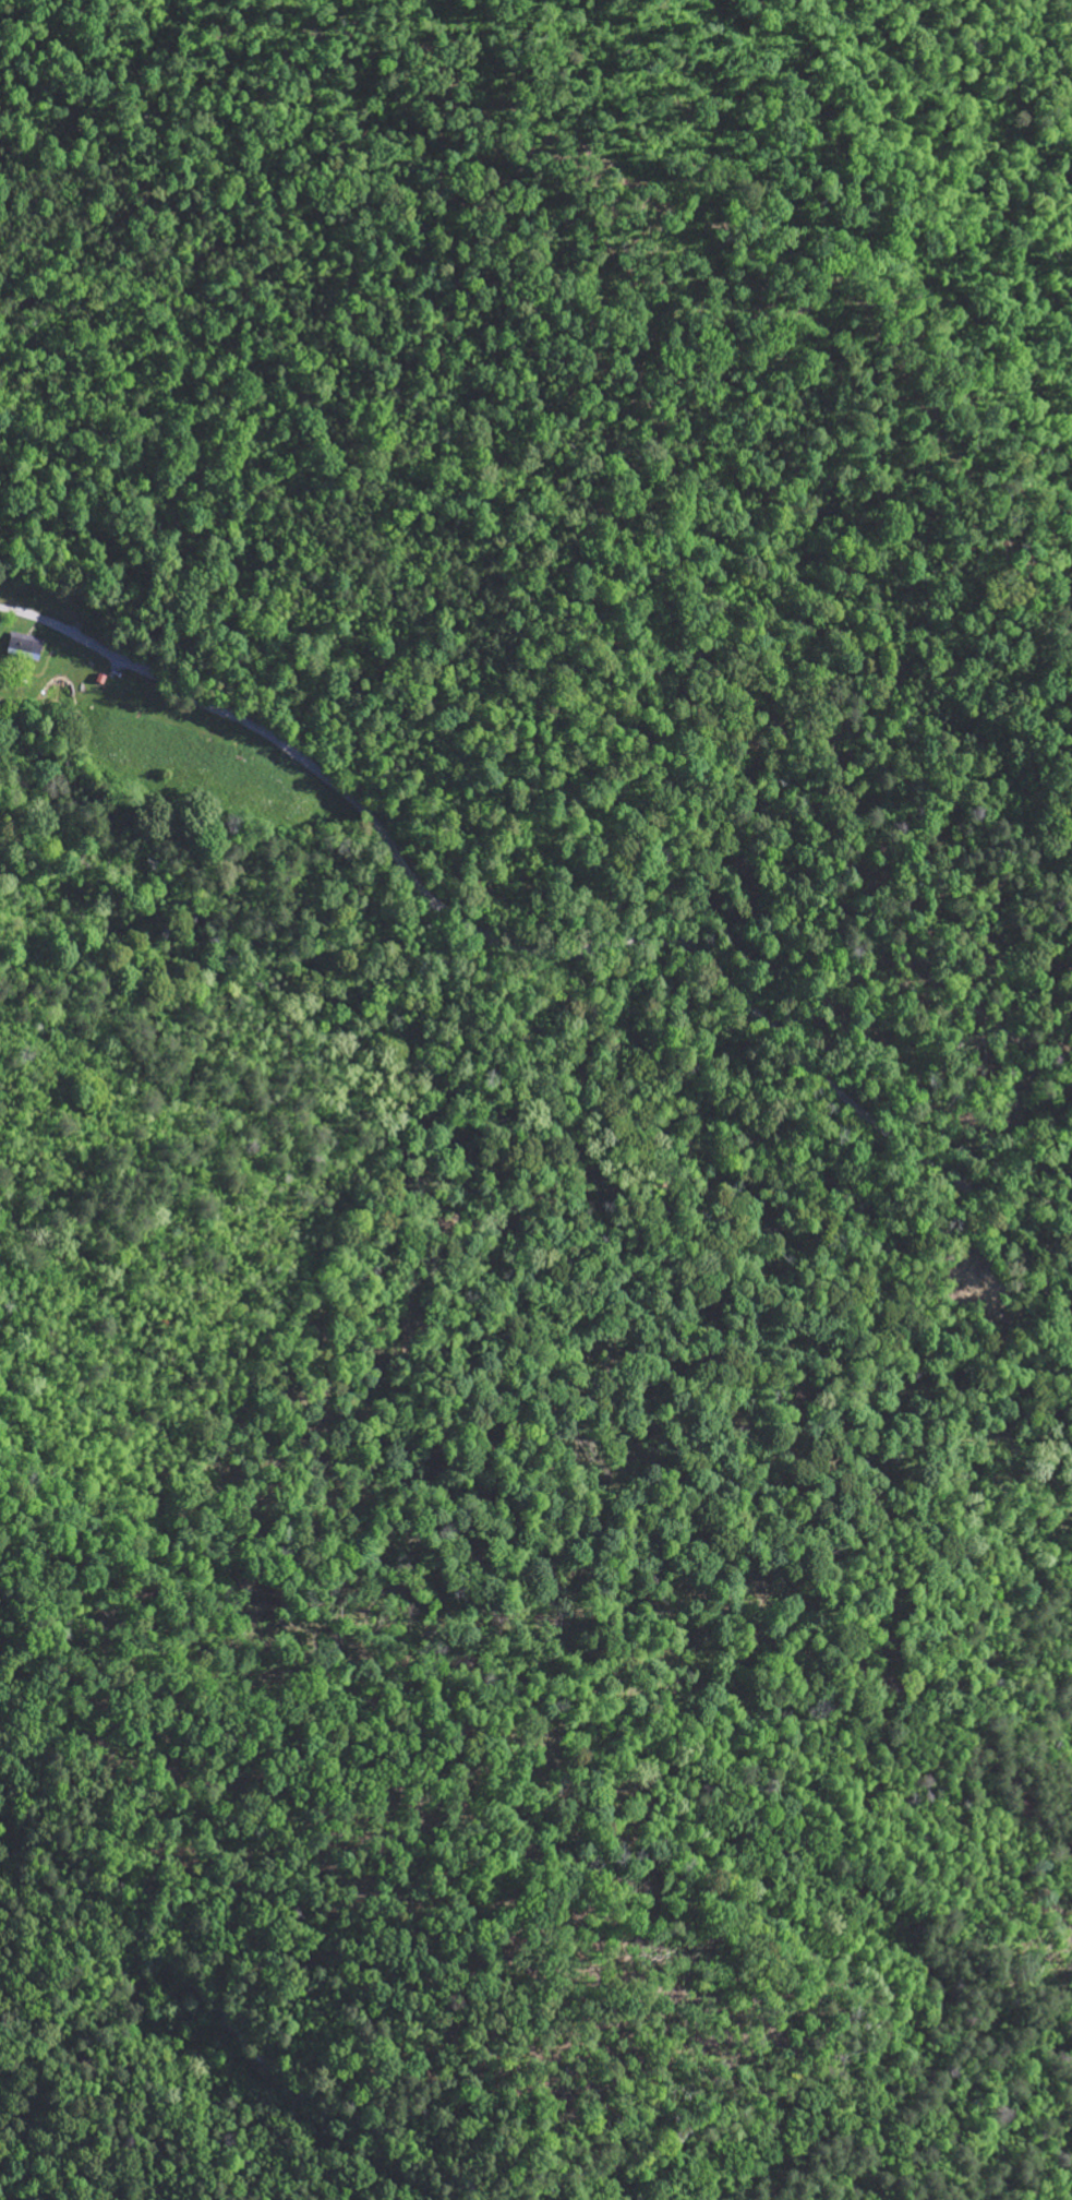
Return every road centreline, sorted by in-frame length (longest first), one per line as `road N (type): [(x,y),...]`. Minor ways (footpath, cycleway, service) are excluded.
road 1 (residential): [(123,659),(250,722),(315,767),(381,823),(422,888),(502,944),(571,956),(659,942),(695,954),(839,1090),(966,1188),(1071,1310)]

